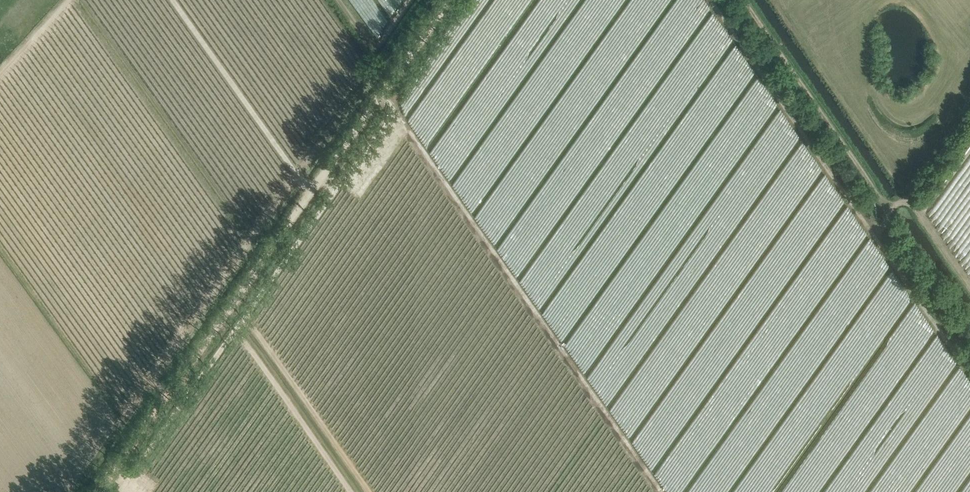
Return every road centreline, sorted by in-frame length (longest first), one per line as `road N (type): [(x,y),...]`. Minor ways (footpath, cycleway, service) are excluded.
road 1 (track): [(453,0),(98,491)]
road 2 (track): [(663,491),(388,90)]

